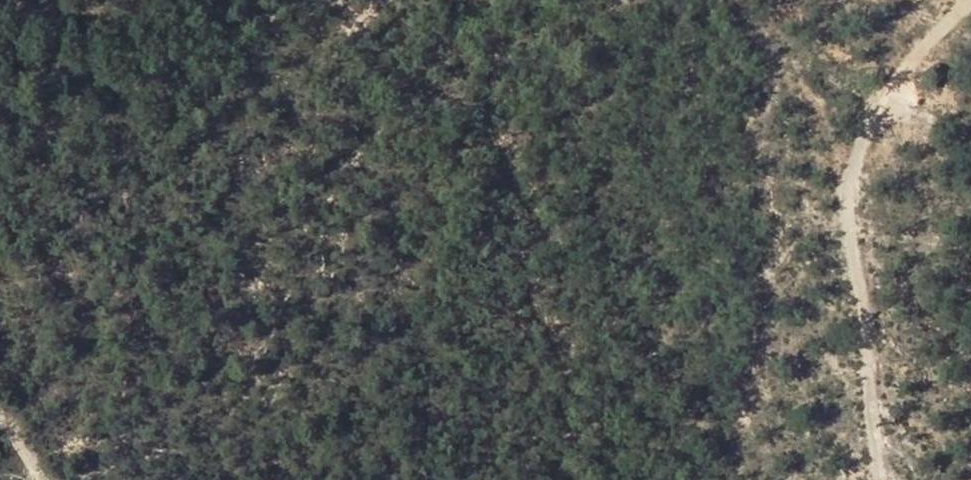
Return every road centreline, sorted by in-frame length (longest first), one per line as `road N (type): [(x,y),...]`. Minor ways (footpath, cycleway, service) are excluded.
road 1 (track): [(880,479),(876,345),(836,193),(844,155),(871,106),(970,1)]

